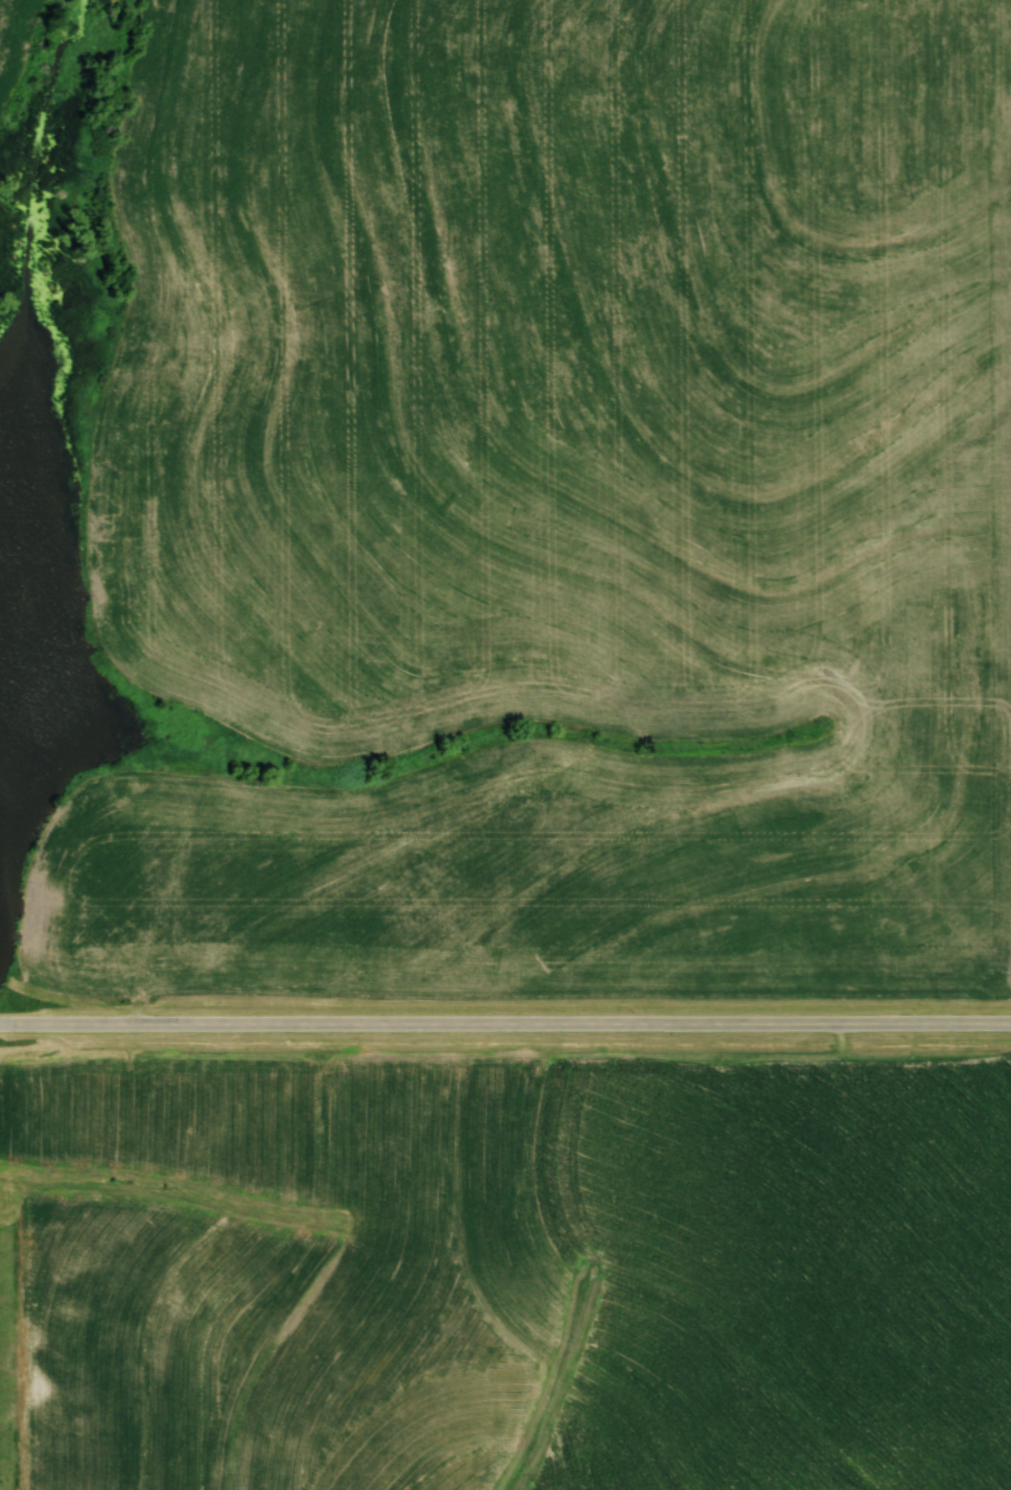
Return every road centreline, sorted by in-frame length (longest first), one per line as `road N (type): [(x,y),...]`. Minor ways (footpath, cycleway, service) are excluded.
road 1 (residential): [(1010,1024),(0,1027)]

